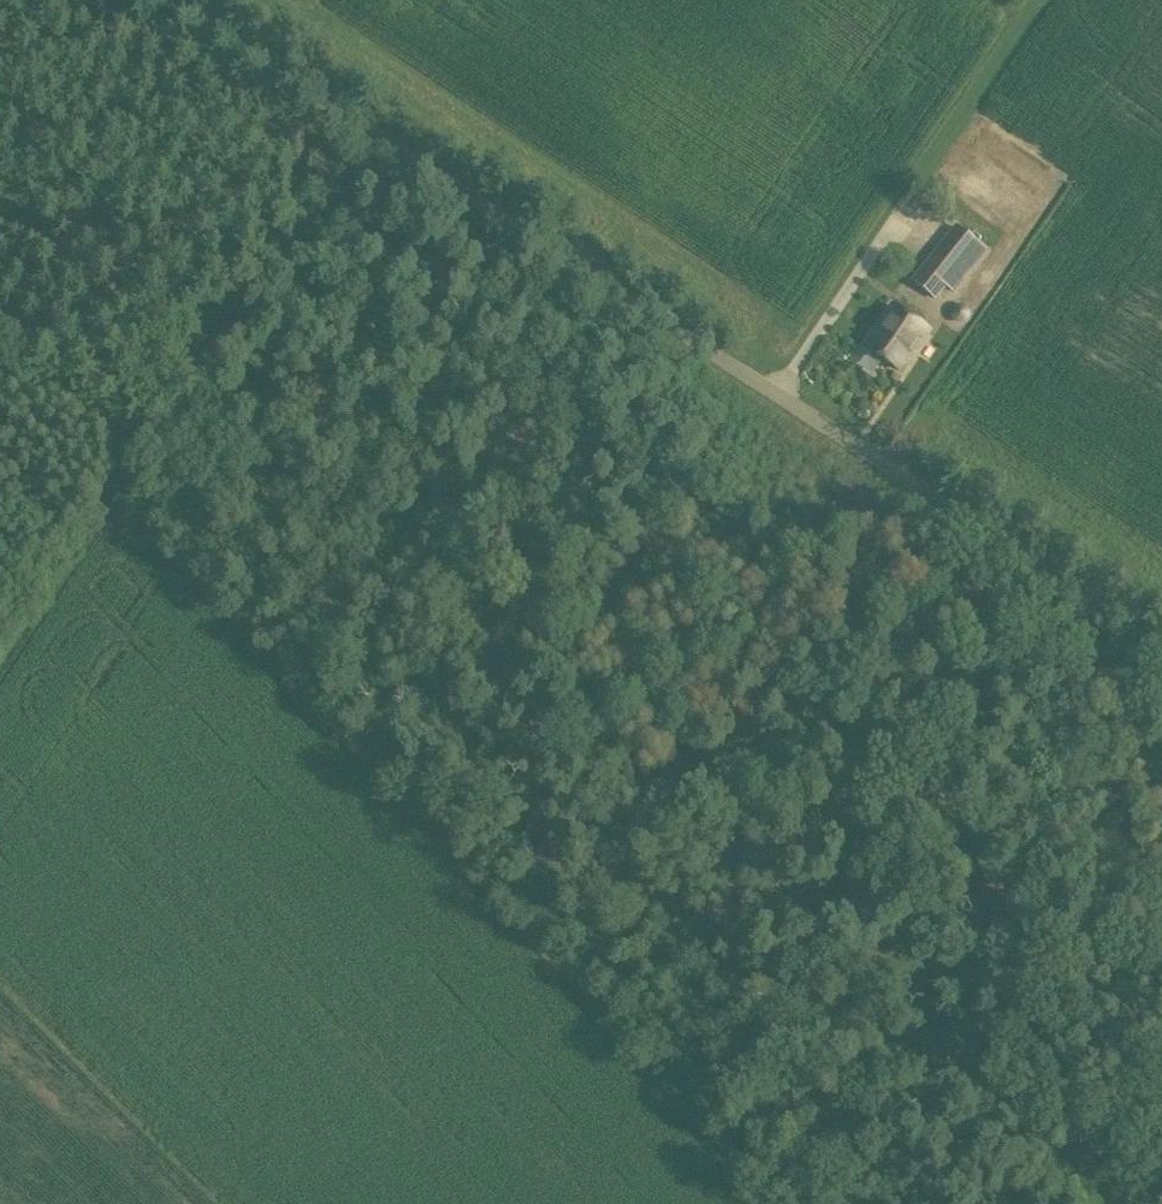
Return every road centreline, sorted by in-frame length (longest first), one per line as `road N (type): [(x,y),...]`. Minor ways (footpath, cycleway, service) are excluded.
road 1 (unclassified): [(1161,659),(174,0)]

